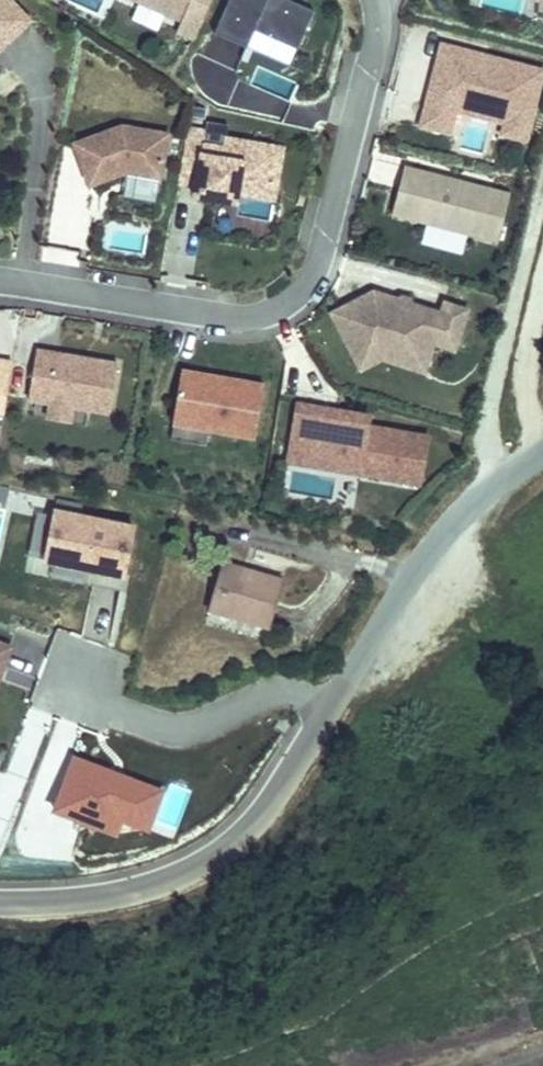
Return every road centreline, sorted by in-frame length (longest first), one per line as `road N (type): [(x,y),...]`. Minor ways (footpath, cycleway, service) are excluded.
road 1 (residential): [(0,277),(245,317),(306,287),(322,254),(378,0)]
road 2 (unclassified): [(0,902),(47,906),(120,895),(177,880),(216,859),(254,827),(331,703)]
road 3 (unclassified): [(331,703),(415,566),(482,491),(542,448)]
road 4 (residential): [(331,703),(283,686),(183,732),(82,688)]

